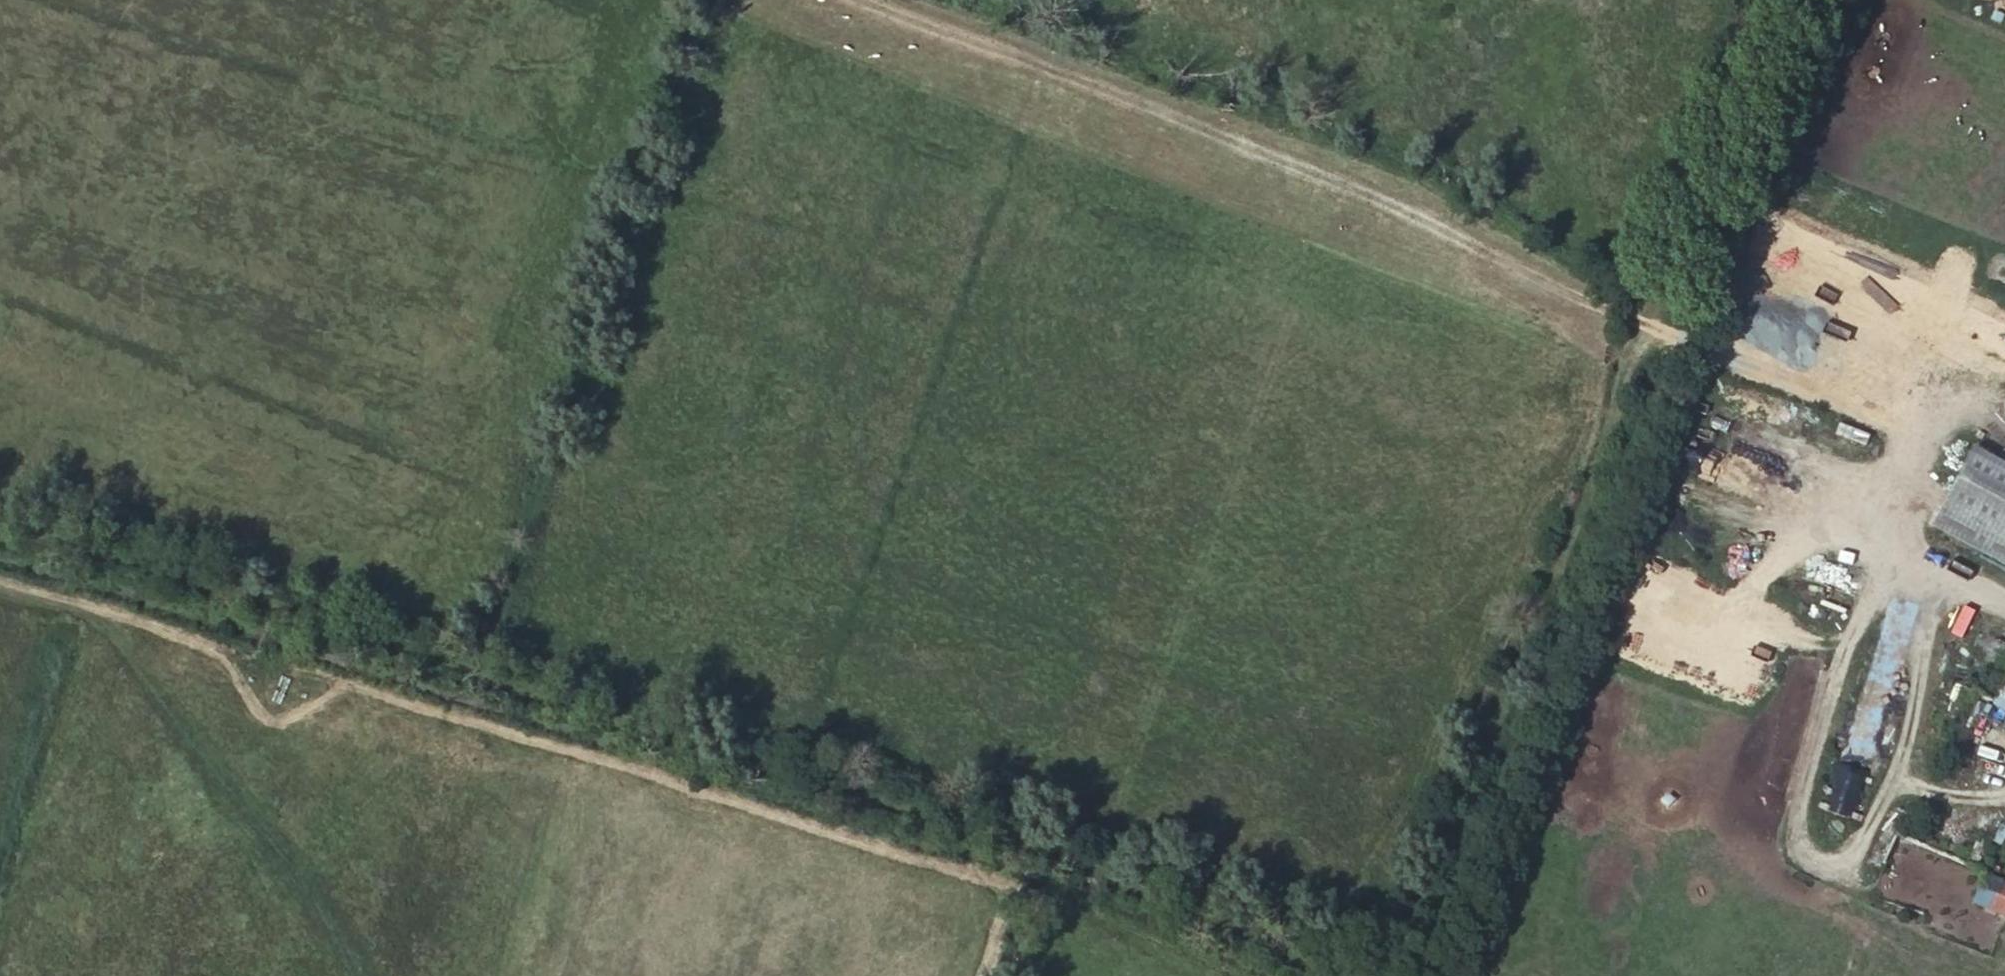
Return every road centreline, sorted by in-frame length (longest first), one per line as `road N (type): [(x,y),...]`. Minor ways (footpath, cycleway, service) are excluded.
road 1 (track): [(1733,358),(1174,116),(856,0)]

